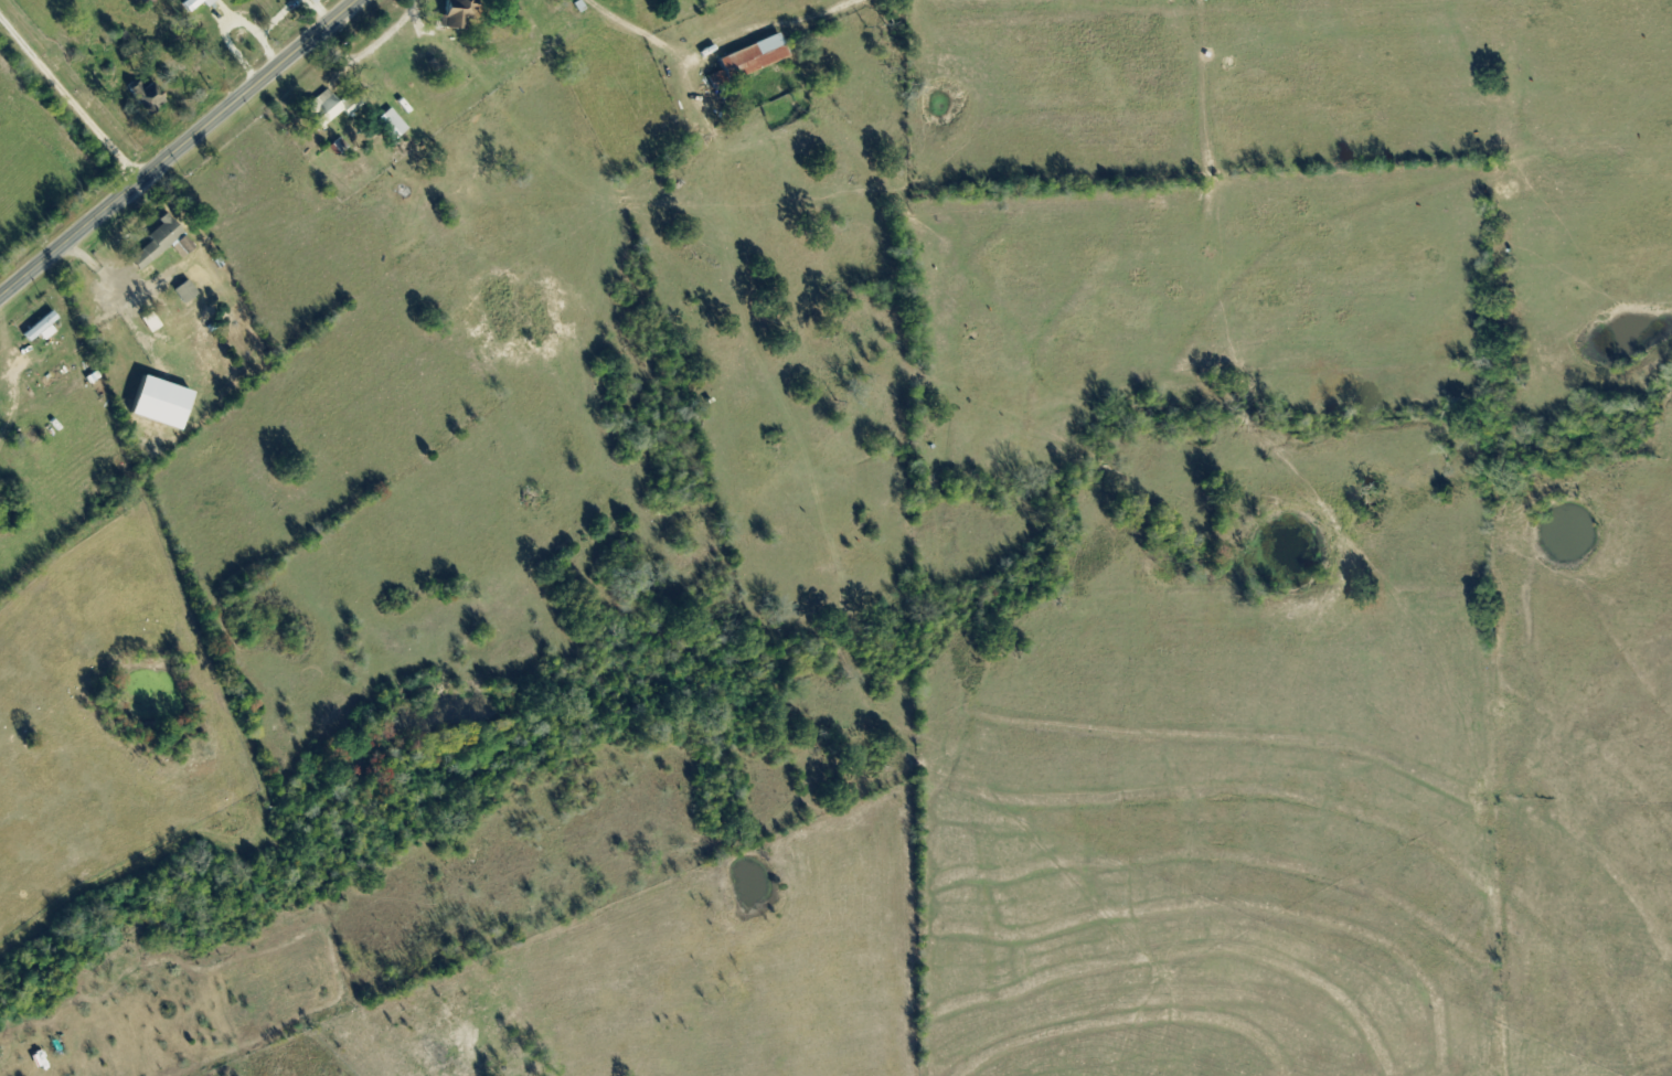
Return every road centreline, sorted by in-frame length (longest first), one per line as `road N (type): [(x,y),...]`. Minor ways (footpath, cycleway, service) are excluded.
road 1 (secondary): [(0,294),(356,0)]

